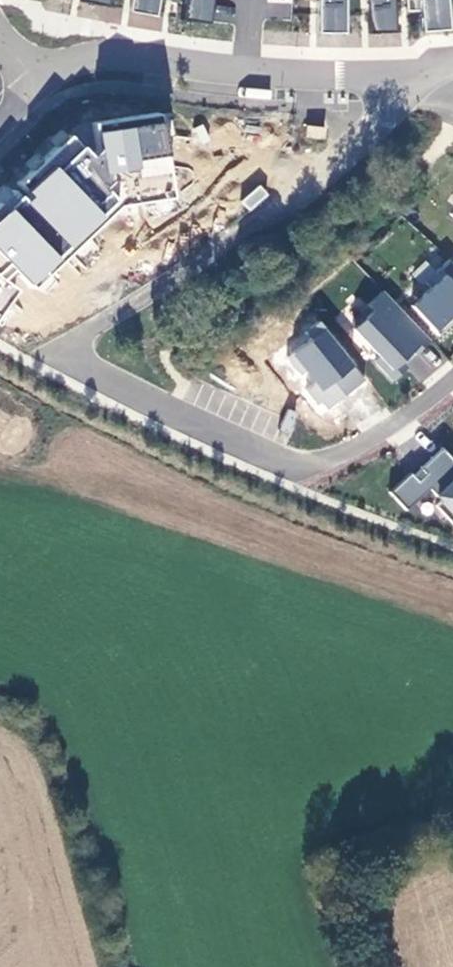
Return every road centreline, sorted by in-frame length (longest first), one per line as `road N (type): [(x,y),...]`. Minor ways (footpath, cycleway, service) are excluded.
road 1 (residential): [(417,84),(59,354),(306,472),(355,450),(452,386)]
road 2 (residential): [(40,78),(137,64),(417,84)]

